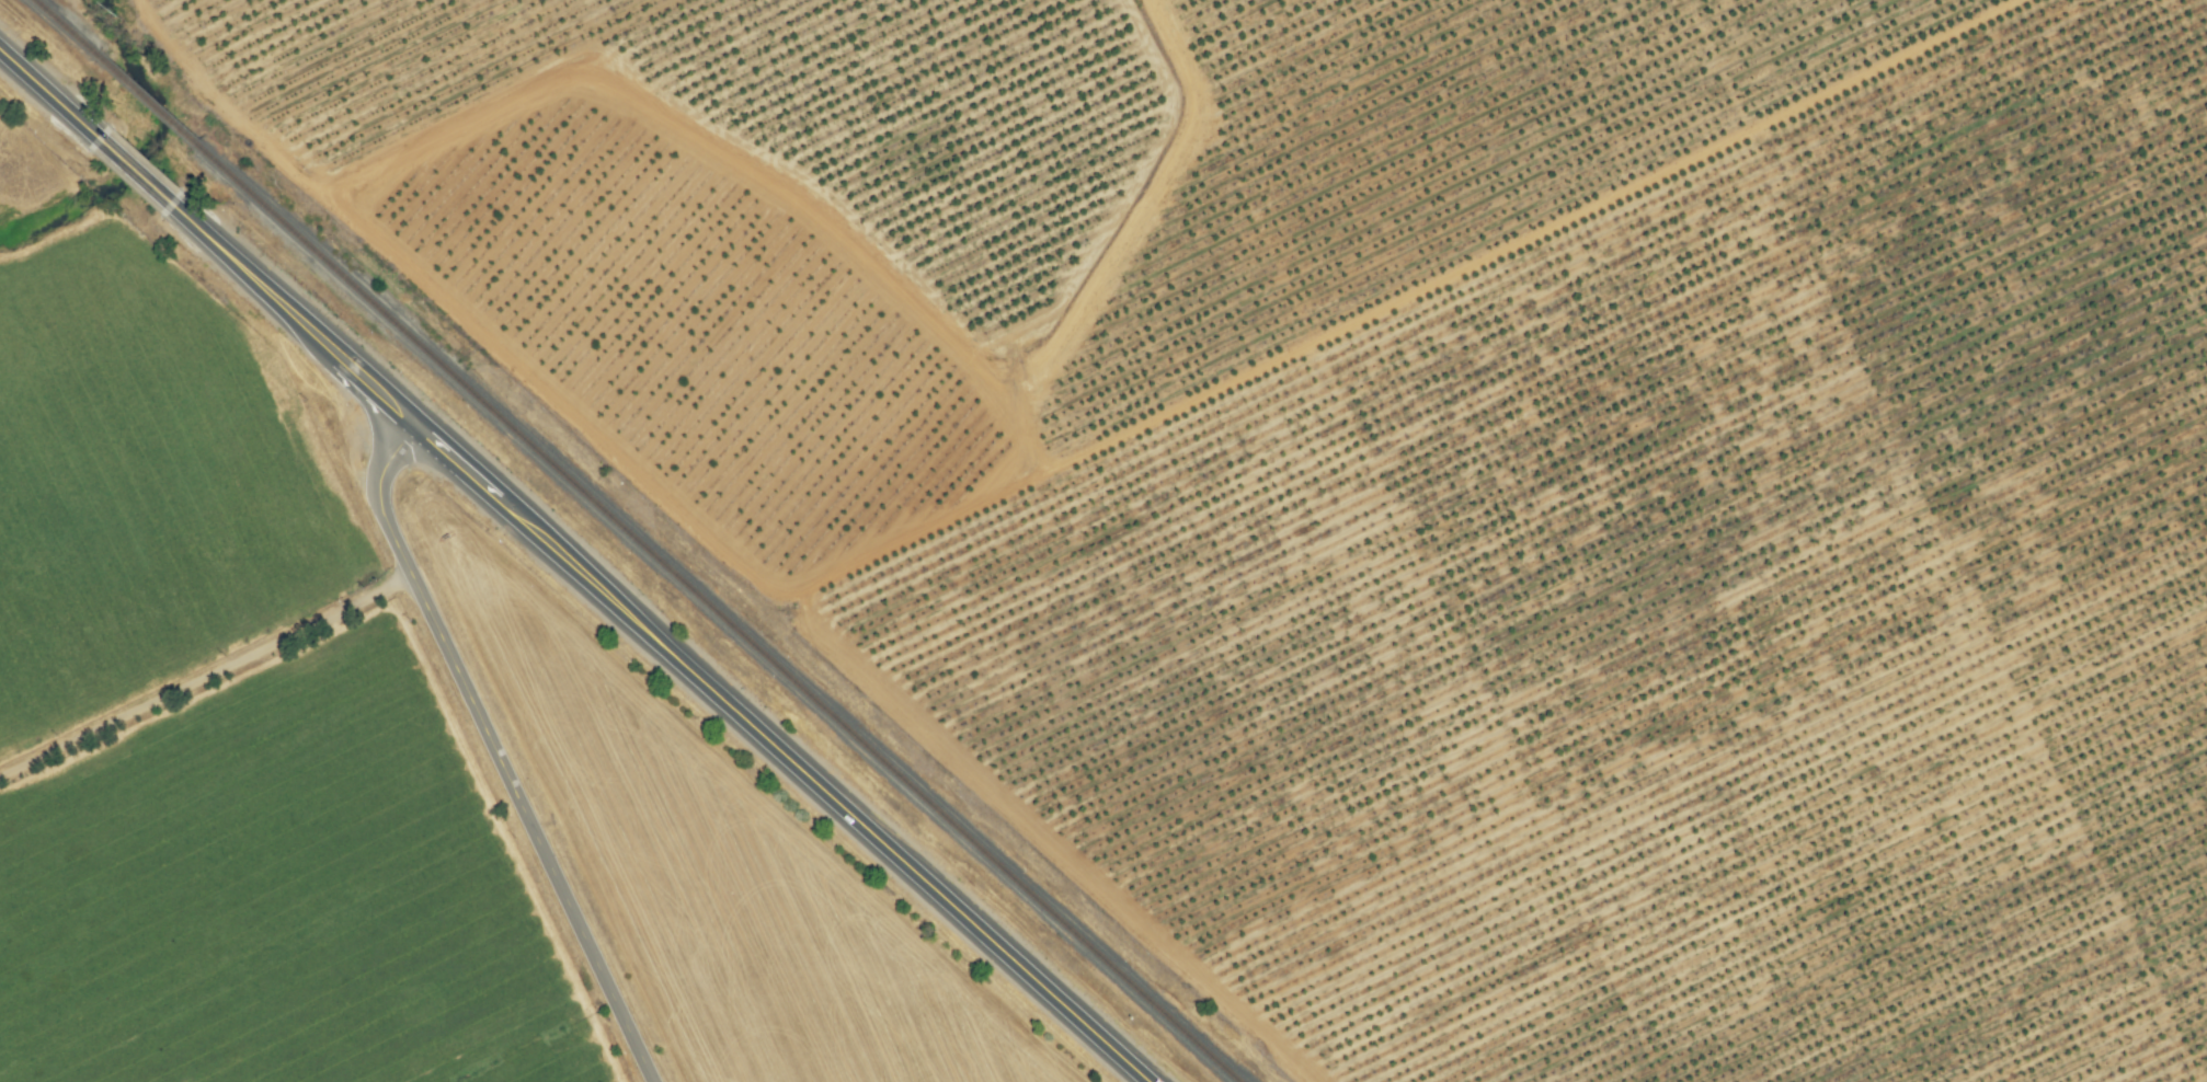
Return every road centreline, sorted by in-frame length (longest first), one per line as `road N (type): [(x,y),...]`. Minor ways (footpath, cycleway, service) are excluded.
road 1 (trunk): [(1148,1081),(418,426)]
road 2 (residential): [(418,426),(380,475),(387,526),(652,1081)]
road 3 (trunk): [(418,426),(171,205)]
road 4 (trunk): [(103,142),(0,50)]

